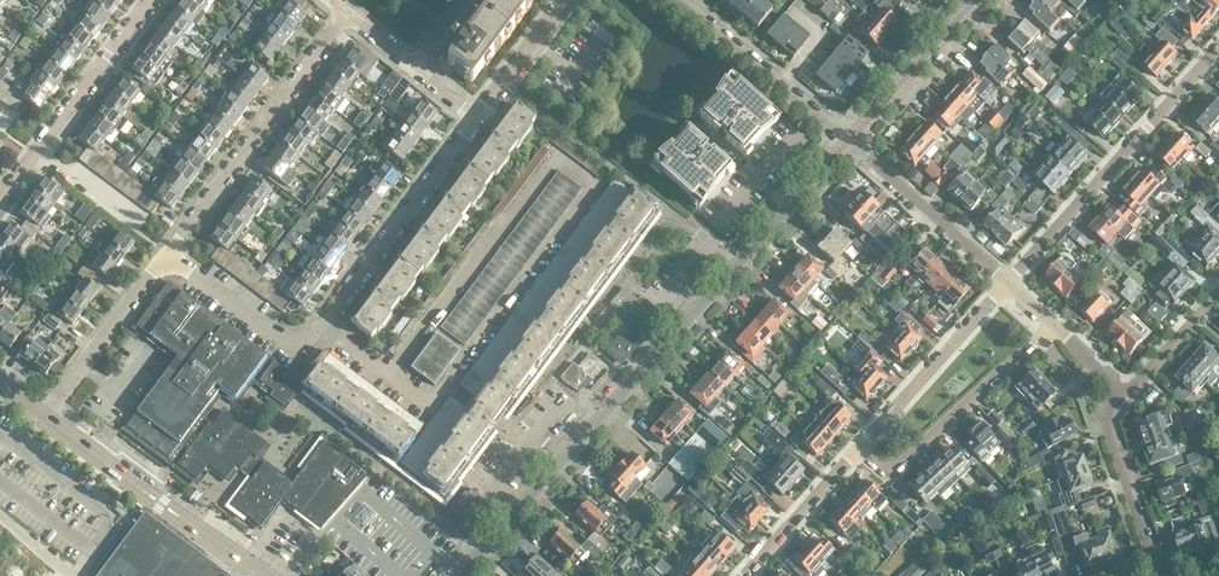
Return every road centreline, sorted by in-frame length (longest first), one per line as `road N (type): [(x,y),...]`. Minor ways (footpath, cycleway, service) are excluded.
road 1 (tertiary): [(459,575),(849,143)]
road 2 (residential): [(165,252),(305,350),(476,121)]
road 3 (residential): [(1009,282),(1218,46)]
road 4 (residential): [(165,252),(348,15)]
road 5 (tertiary): [(268,575),(46,418)]
road 6 (residential): [(861,446),(888,467),(904,462),(1052,324)]
road 7 (residential): [(0,201),(151,0)]
road 8 (residential): [(849,143),(679,0)]
road 9 (residential): [(861,446),(1009,282)]
road 10 (residential): [(1009,282),(849,143)]
road 11 (residential): [(46,418),(165,252)]
road 12 (tertiary): [(849,143),(976,0)]
road 13 (residential): [(1154,564),(1108,427),(1120,391)]
road 14 (residential): [(746,575),(861,446)]
road 15 (residential): [(476,121),(567,0)]
road 16 (residential): [(1120,391),(1138,384),(1218,294)]

